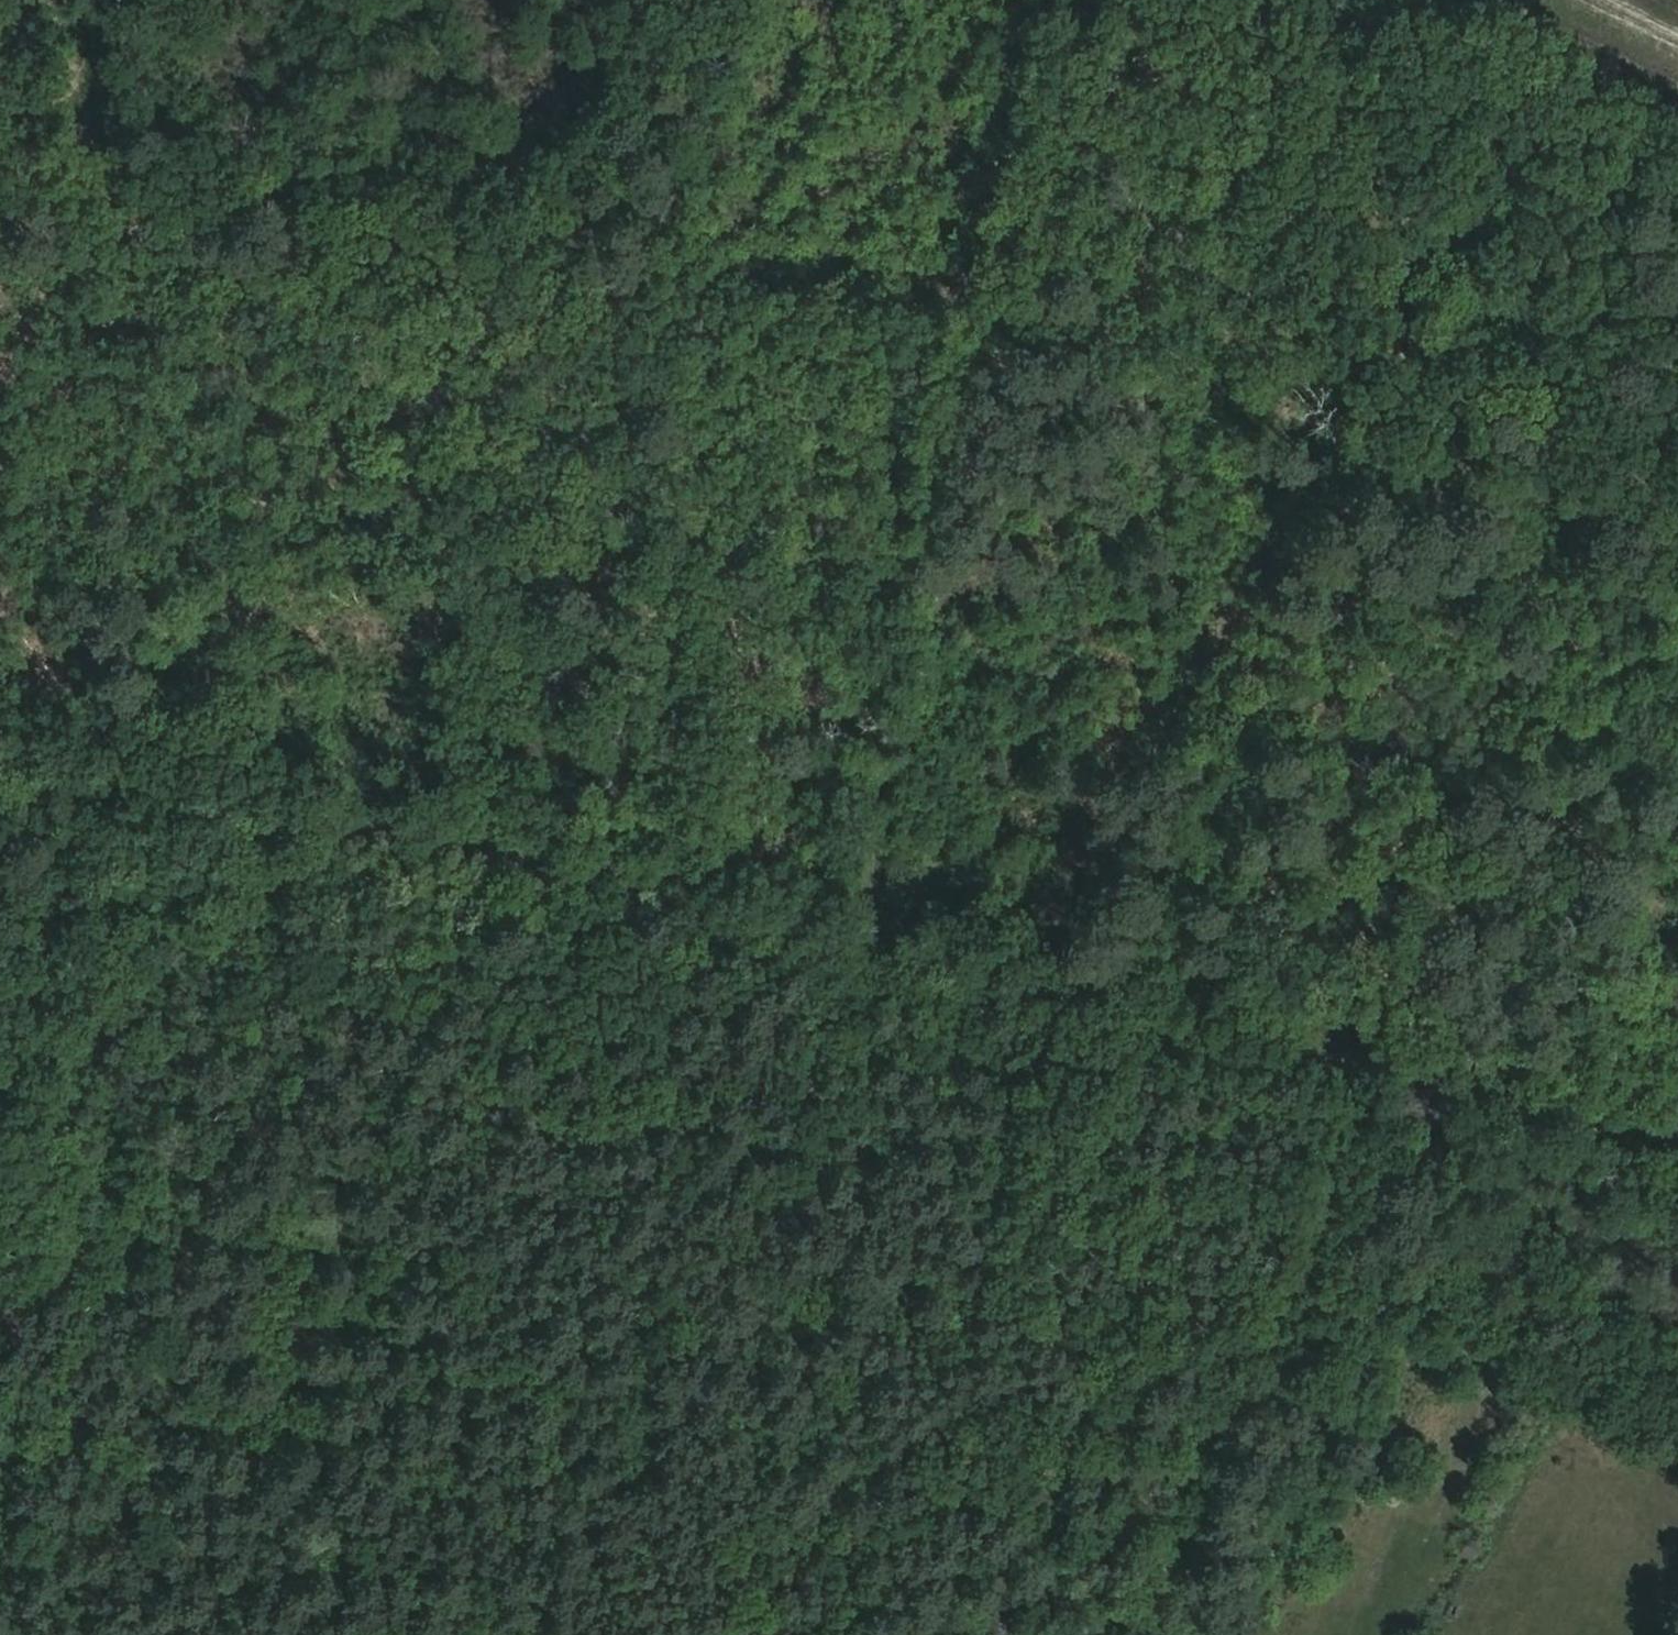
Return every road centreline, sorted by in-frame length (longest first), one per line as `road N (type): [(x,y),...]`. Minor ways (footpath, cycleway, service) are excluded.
road 1 (track): [(1058,0),(984,417),(985,557),(897,885)]

